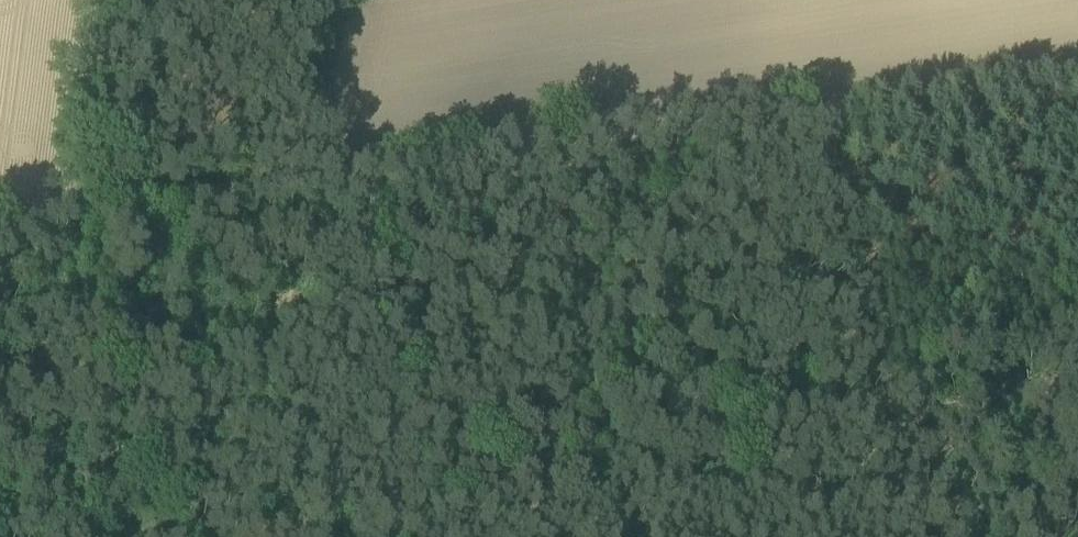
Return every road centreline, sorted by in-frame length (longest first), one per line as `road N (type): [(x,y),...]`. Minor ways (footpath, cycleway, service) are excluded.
road 1 (track): [(261,188),(295,517),(781,508),(783,536)]
road 2 (track): [(261,188),(1077,67)]
road 3 (track): [(756,510),(715,424),(721,333),(677,236),(662,125)]
road 4 (track): [(0,221),(154,202)]

